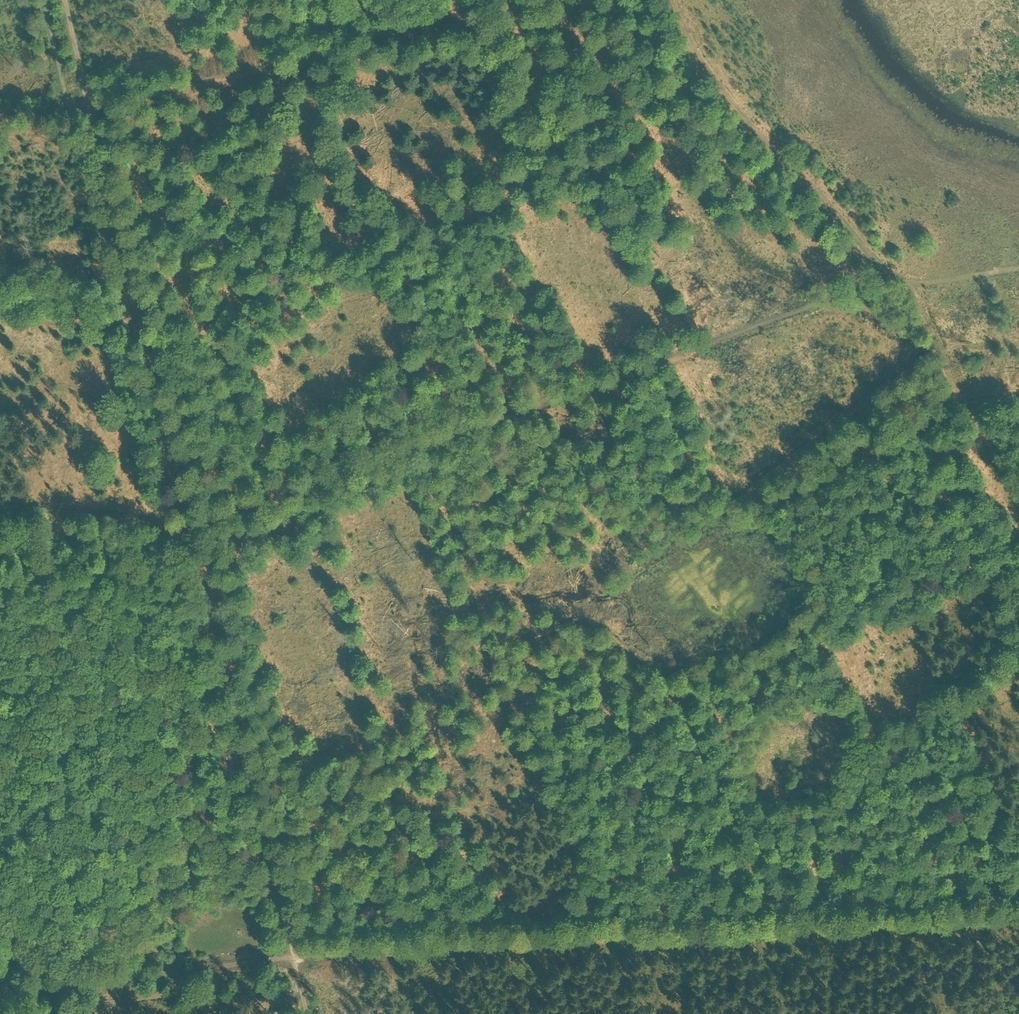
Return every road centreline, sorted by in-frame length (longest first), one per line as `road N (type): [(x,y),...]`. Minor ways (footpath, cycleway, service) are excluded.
road 1 (track): [(0,995),(294,955),(1018,916)]
road 2 (track): [(0,504),(190,521),(450,435),(662,348),(892,274)]
road 3 (track): [(281,903),(65,0)]
road 4 (track): [(450,435),(449,649),(461,683),(612,938)]
road 5 (track): [(1018,513),(907,280)]

